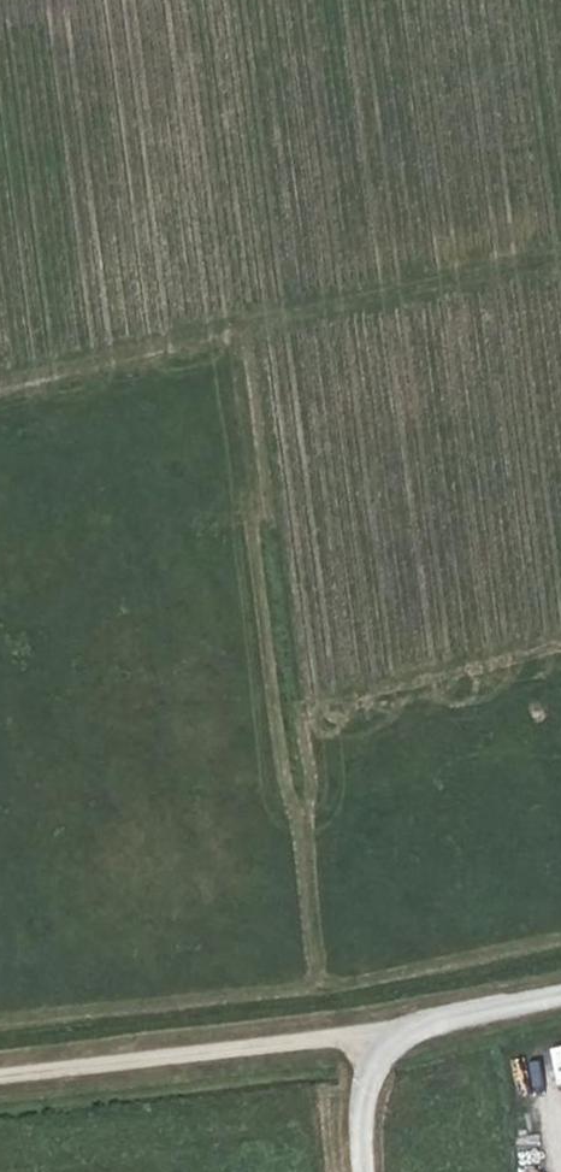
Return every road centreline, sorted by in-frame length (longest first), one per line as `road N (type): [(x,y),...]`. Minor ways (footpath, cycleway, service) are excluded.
road 1 (track): [(0,387),(560,254)]
road 2 (track): [(560,997),(488,1017),(0,1078)]

